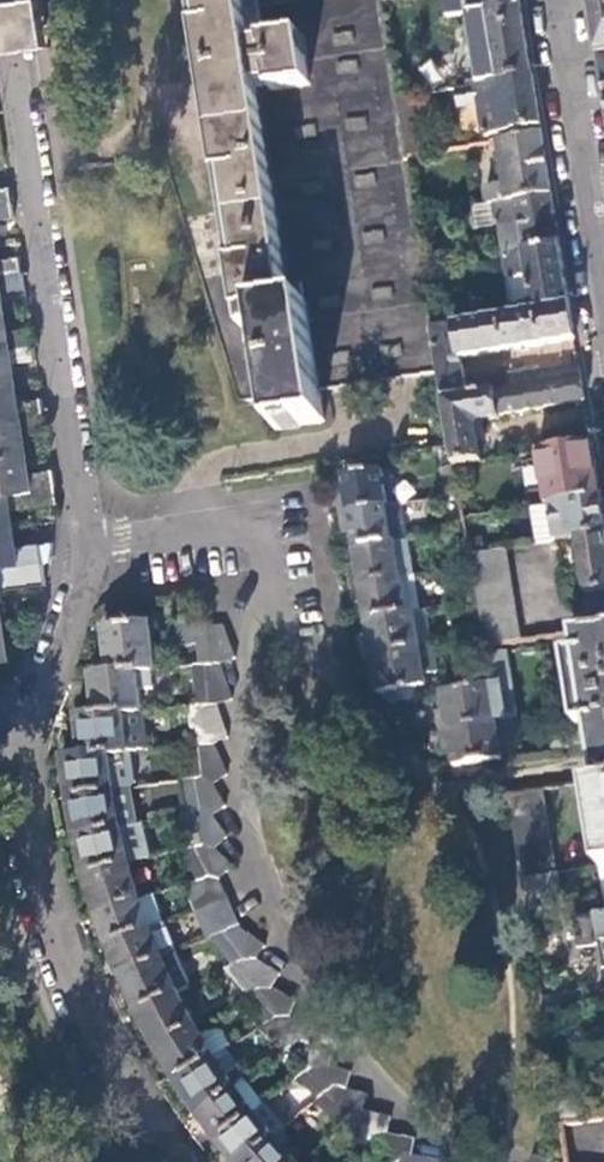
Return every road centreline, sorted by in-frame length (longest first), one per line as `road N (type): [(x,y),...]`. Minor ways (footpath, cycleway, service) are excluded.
road 1 (residential): [(88,543),(30,721),(25,780),(64,950),(119,1067),(186,1161)]
road 2 (residential): [(8,0),(88,543)]
road 3 (residential): [(561,0),(603,254)]
road 4 (residential): [(88,543),(248,524),(267,571),(262,602)]

